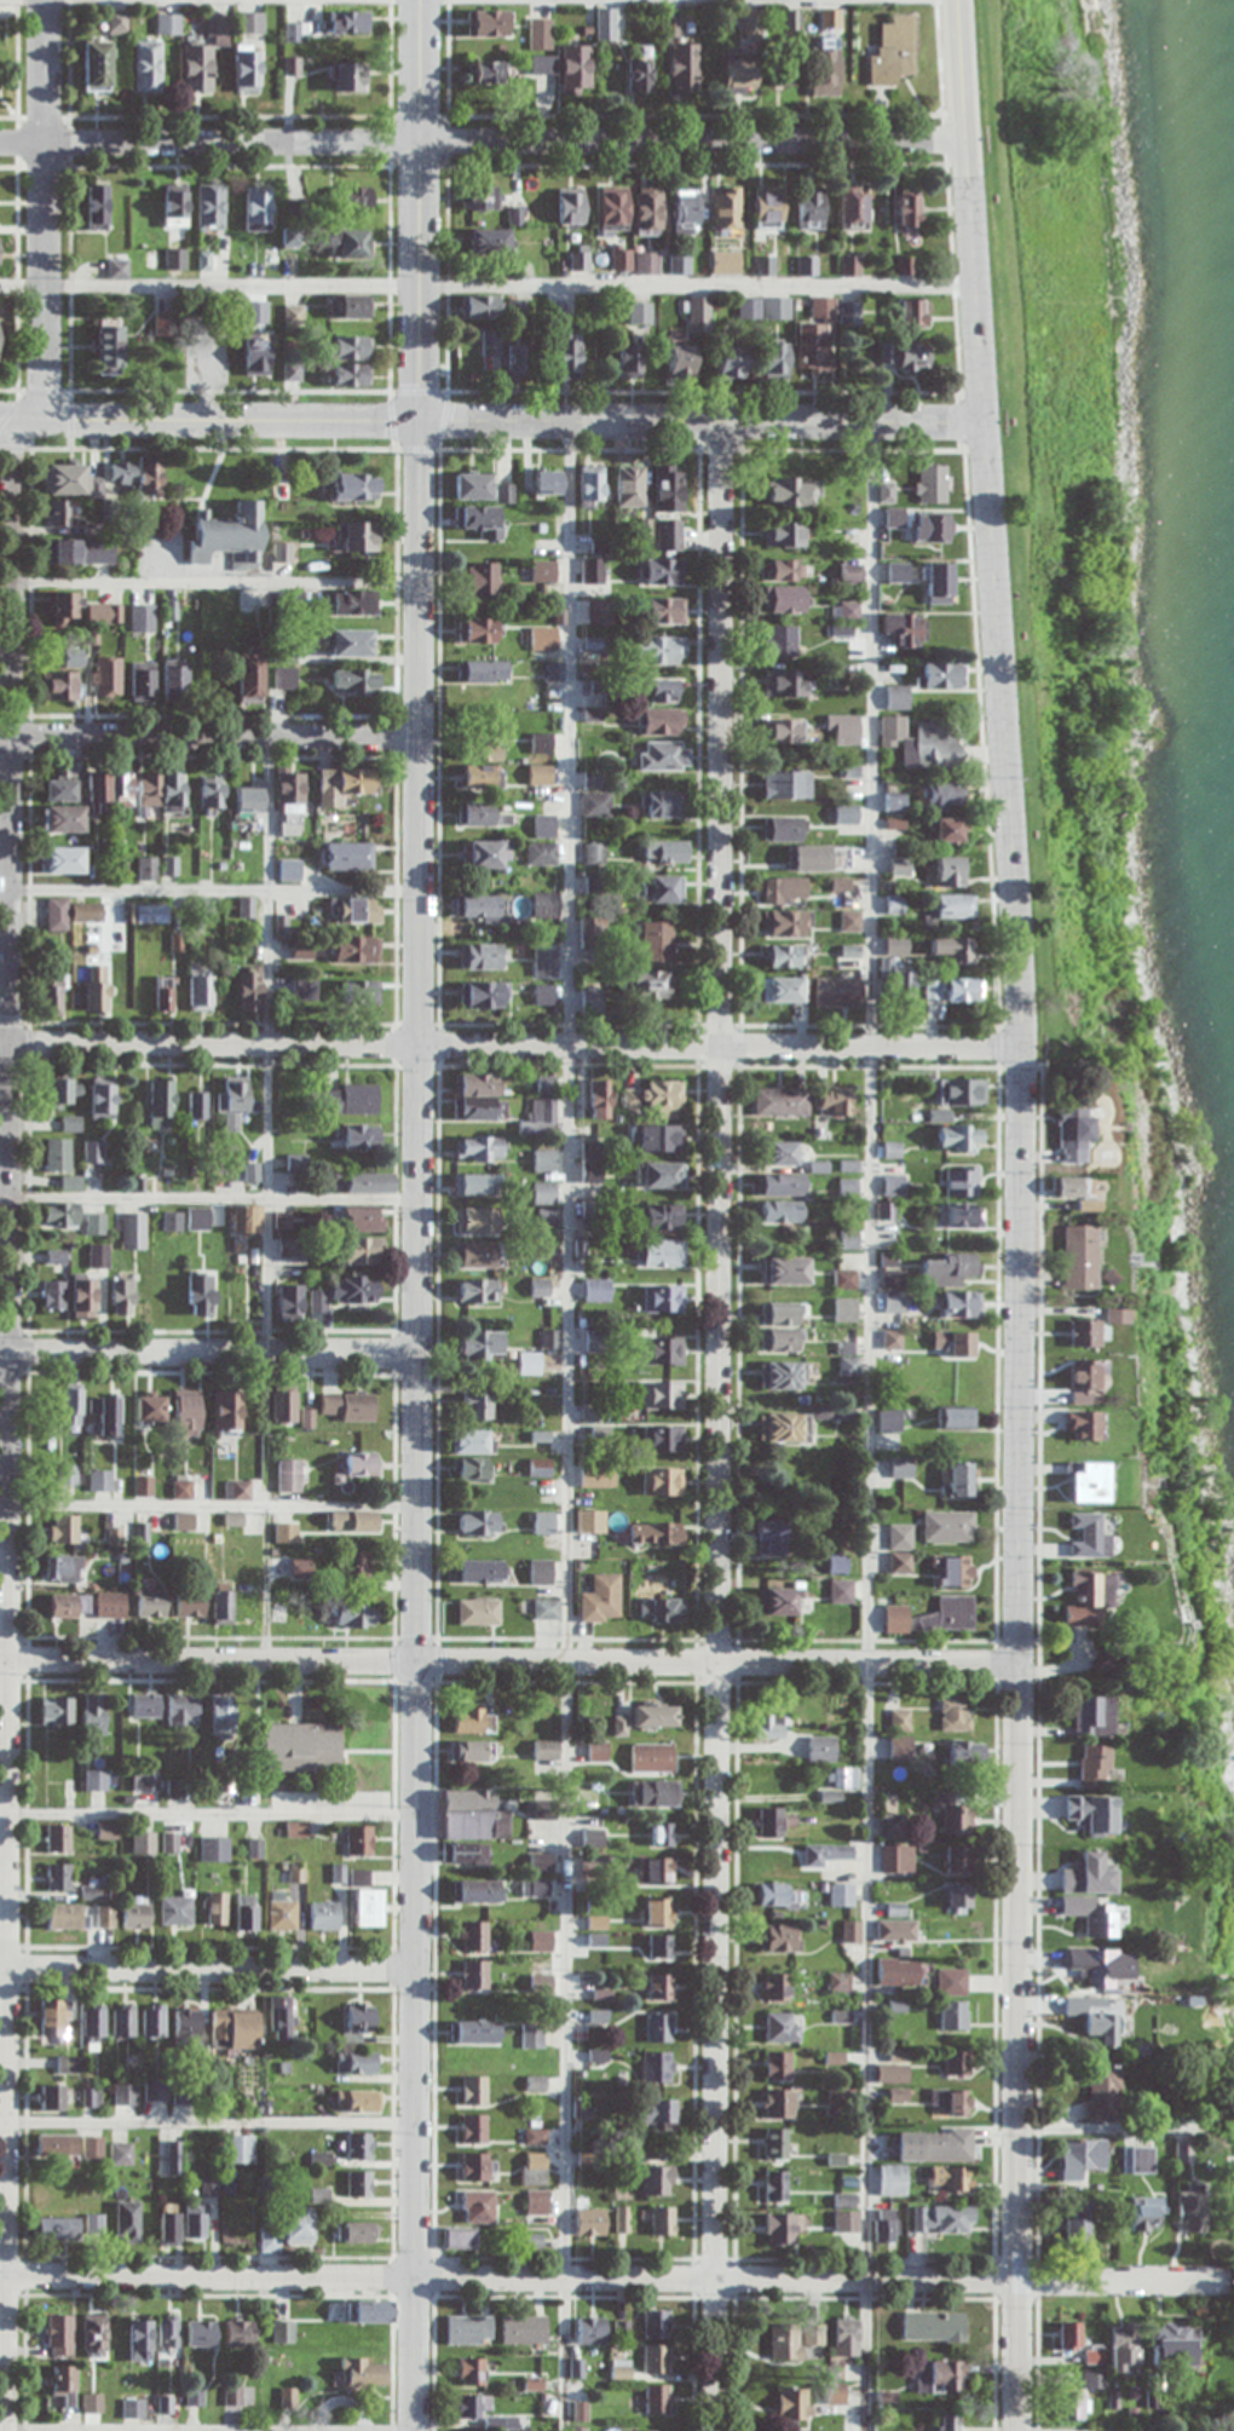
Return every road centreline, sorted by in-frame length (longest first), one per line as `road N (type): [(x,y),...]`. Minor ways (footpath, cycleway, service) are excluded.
road 1 (tertiary): [(959,0),(1021,1045),(1016,2430)]
road 2 (secondary): [(419,0),(411,2430)]
road 3 (residential): [(713,2430),(721,419)]
road 4 (residential): [(11,419),(4,2430)]
road 5 (residential): [(1233,2279),(0,2275)]
road 6 (residential): [(1021,1045),(0,1043)]
road 7 (residential): [(1019,1661),(0,1659)]
road 8 (tertiary): [(982,420),(0,418)]
road 9 (residential): [(967,140),(0,143)]
road 10 (residential): [(45,0),(45,419)]
road 11 (residential): [(417,736),(0,736)]
road 12 (residential): [(414,1968),(0,1966)]
road 13 (residential): [(415,1352),(7,1350)]

